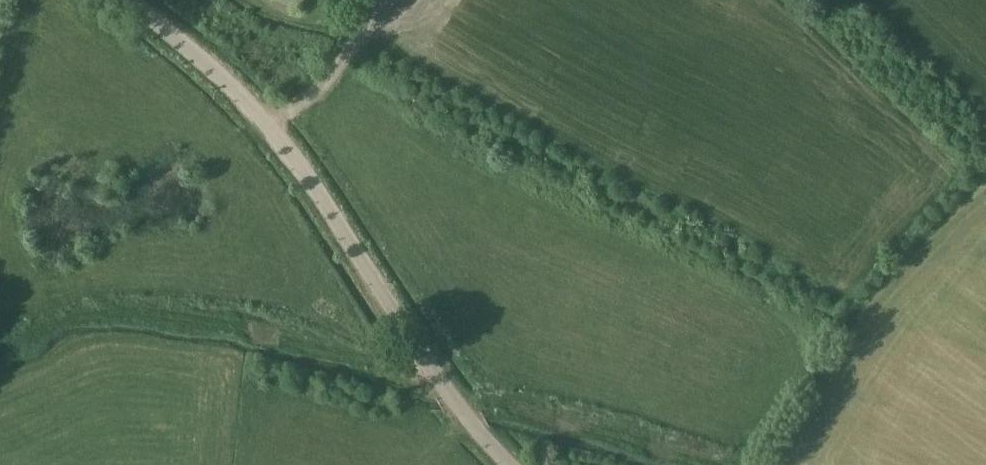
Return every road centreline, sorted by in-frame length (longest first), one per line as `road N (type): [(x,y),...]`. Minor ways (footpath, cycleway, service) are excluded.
road 1 (unclassified): [(506,464),(402,337),(290,153),(135,0)]

